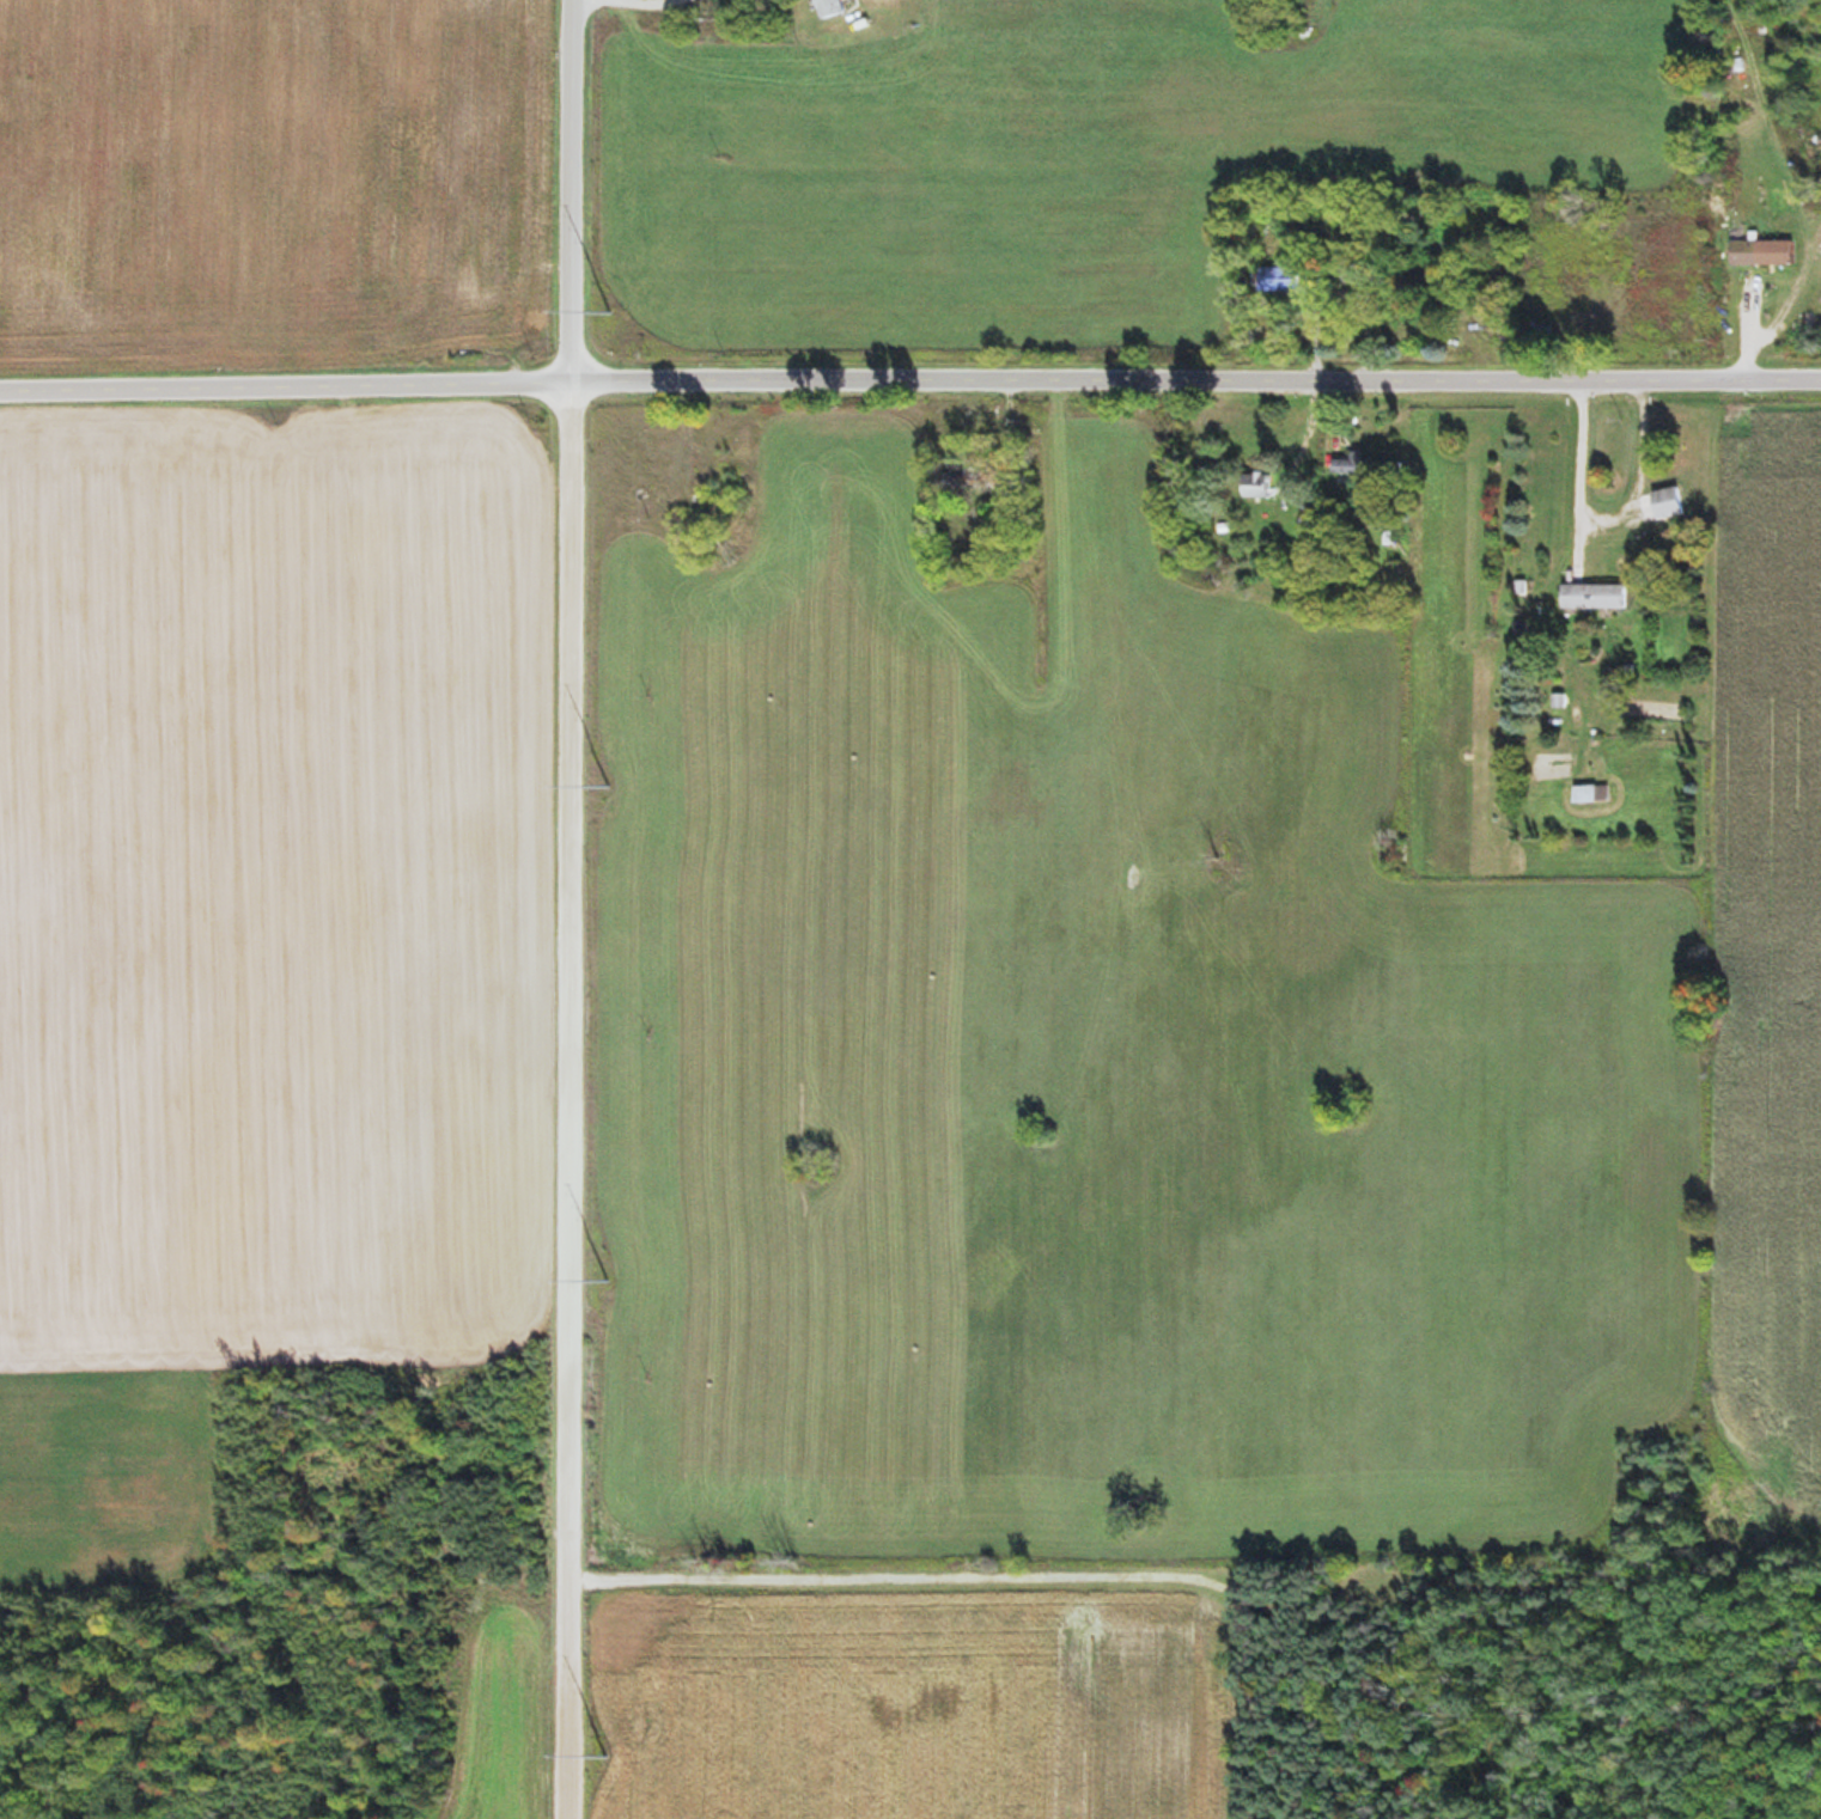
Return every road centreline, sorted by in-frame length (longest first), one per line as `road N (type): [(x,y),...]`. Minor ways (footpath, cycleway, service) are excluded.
road 1 (residential): [(0,398),(1820,389)]
road 2 (residential): [(562,1818),(571,0)]

